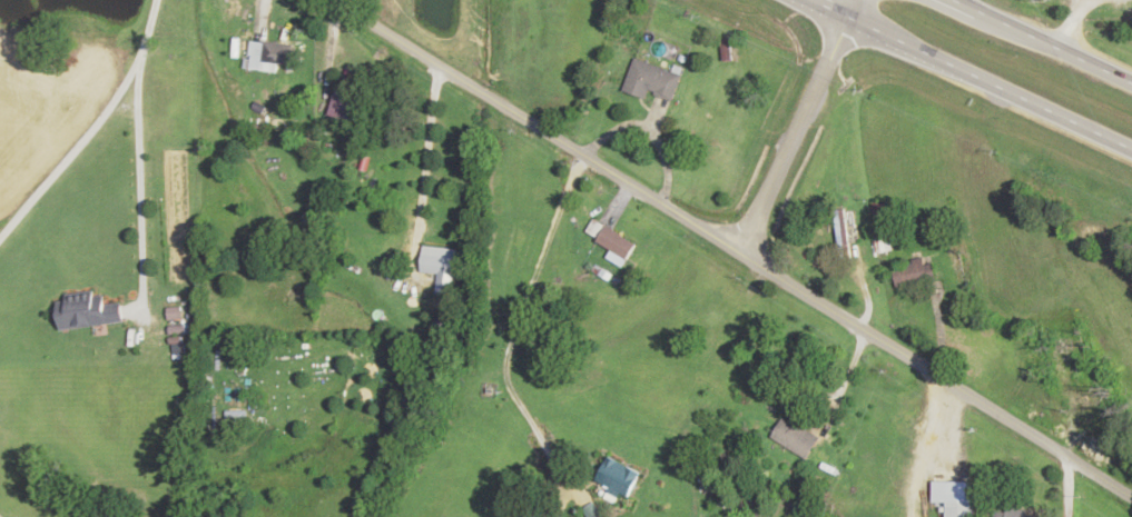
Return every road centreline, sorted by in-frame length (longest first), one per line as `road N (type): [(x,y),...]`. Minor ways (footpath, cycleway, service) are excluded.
road 1 (residential): [(1131,498),(335,0)]
road 2 (trunk): [(810,0),(1131,149)]
road 3 (residential): [(0,238),(101,121),(137,68),(159,0)]
road 4 (residential): [(739,251),(854,0)]
road 5 (trunk): [(1131,84),(952,0)]

